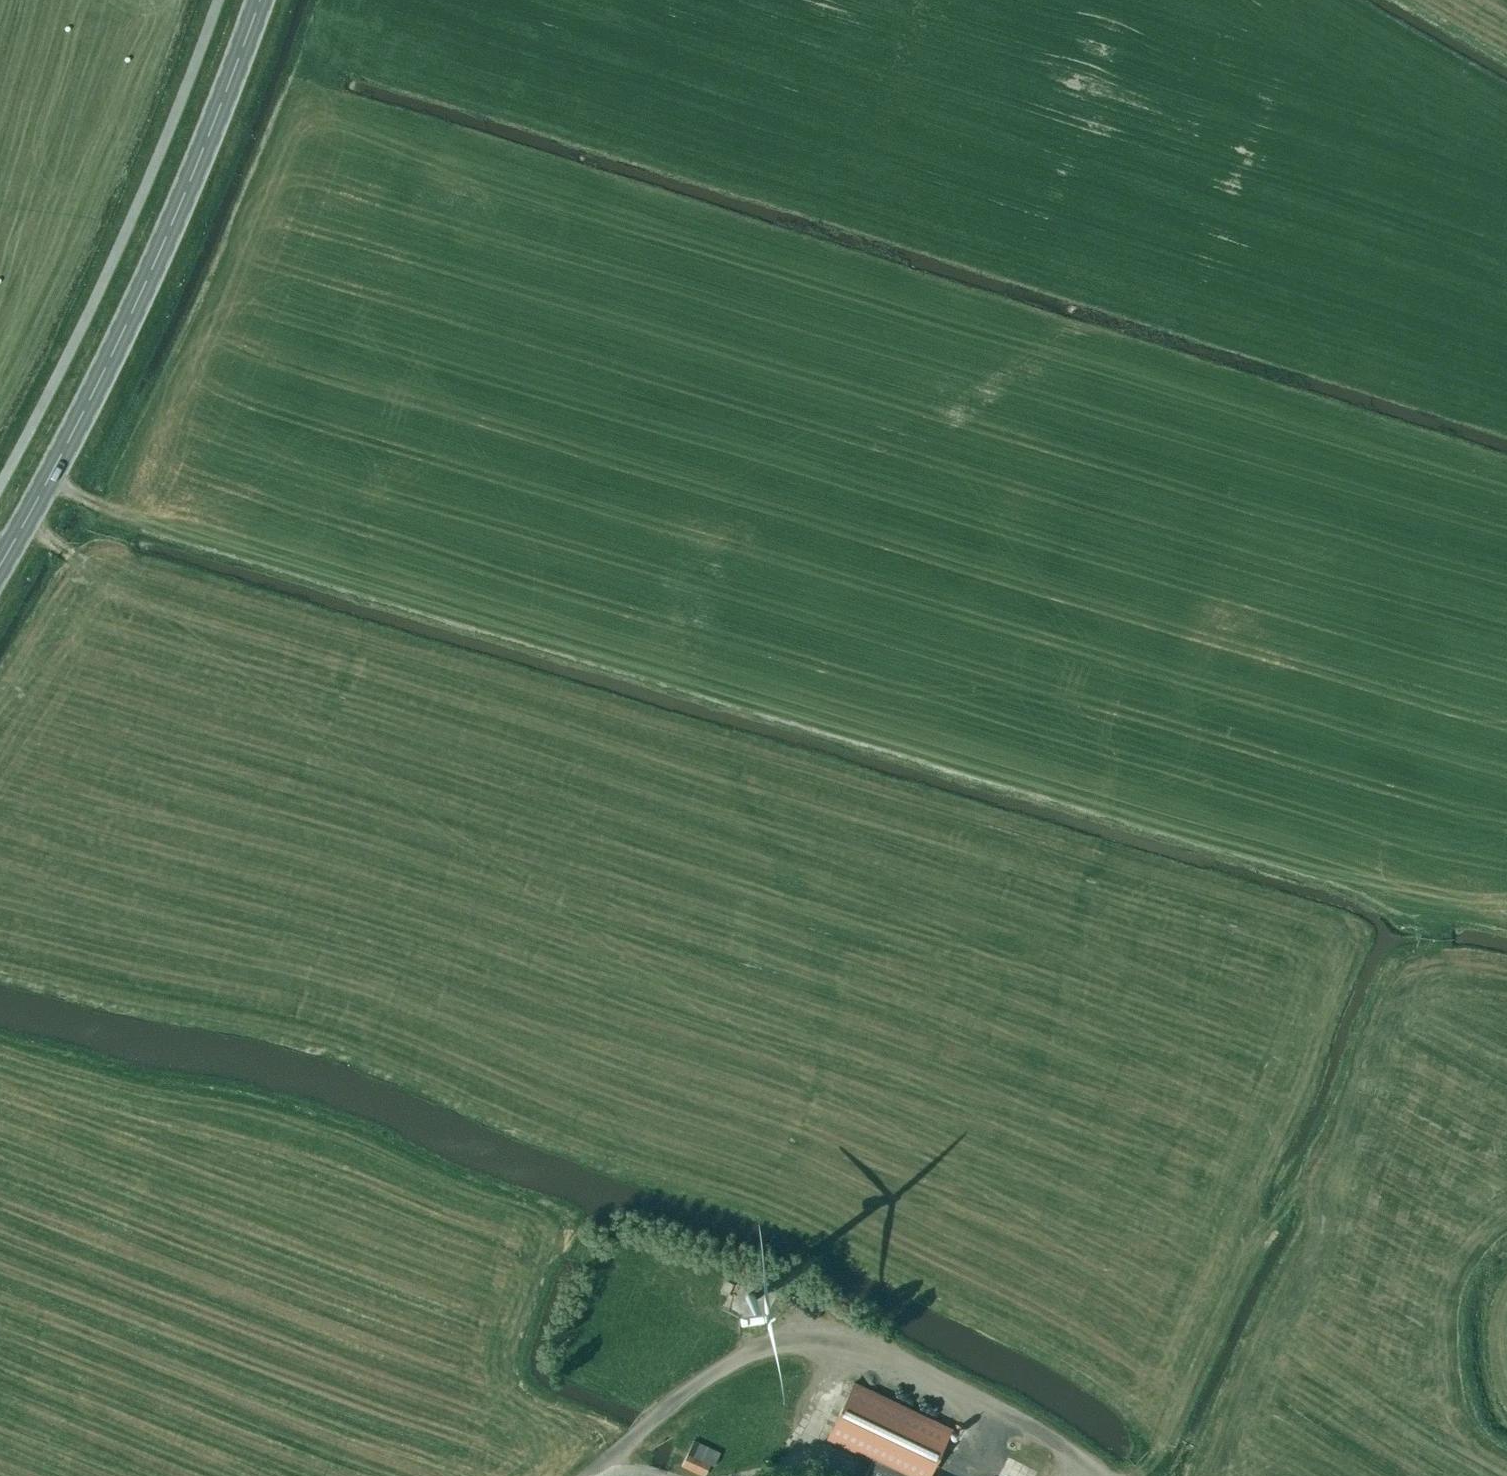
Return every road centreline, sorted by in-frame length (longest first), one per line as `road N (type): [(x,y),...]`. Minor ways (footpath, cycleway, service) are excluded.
road 1 (secondary): [(0,566),(141,292),(259,0)]
road 2 (track): [(1096,1475),(993,1407),(819,1336),(781,1340),(738,1358),(590,1474)]
road 3 (track): [(819,1336),(828,1382),(815,1423),(778,1471),(758,1475)]

